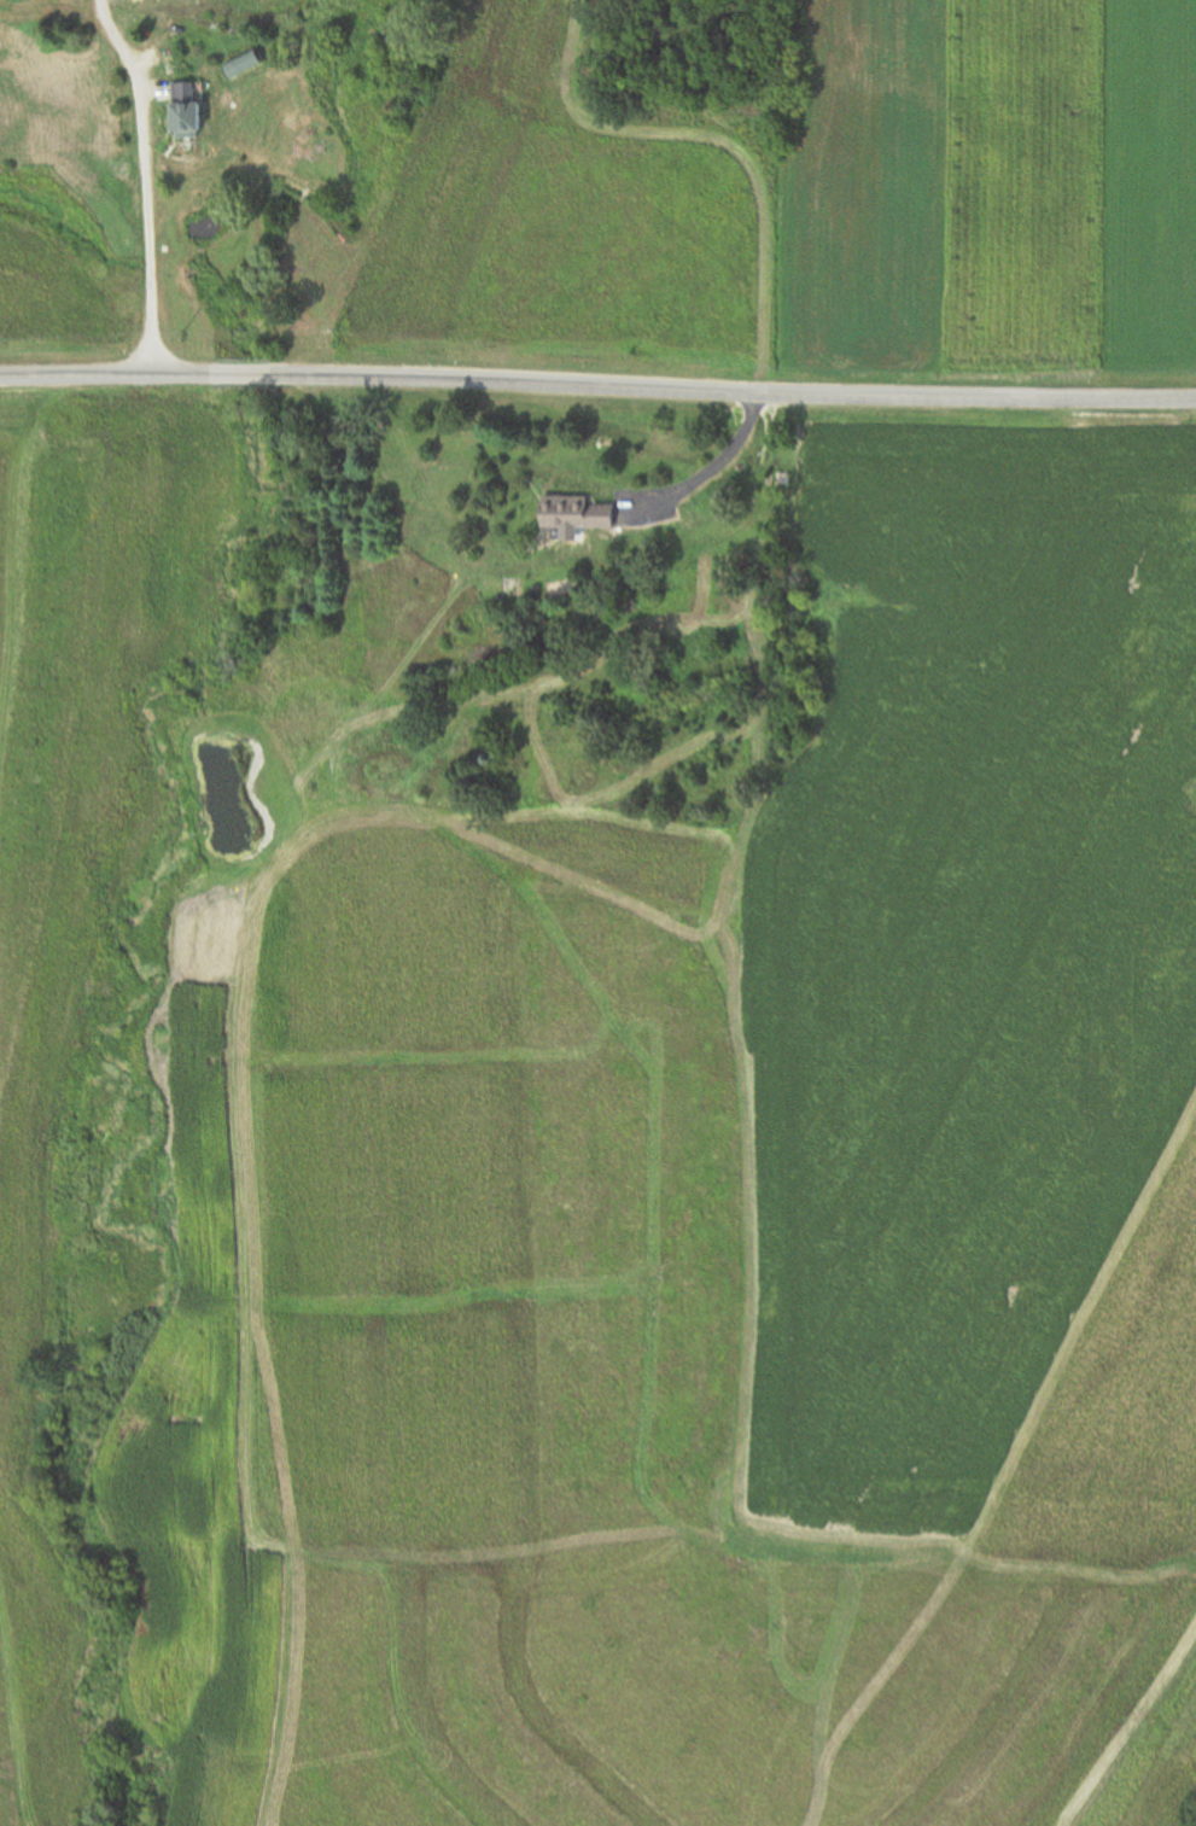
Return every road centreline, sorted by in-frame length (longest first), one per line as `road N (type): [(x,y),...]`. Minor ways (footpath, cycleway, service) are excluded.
road 1 (residential): [(1195,393),(0,371)]

